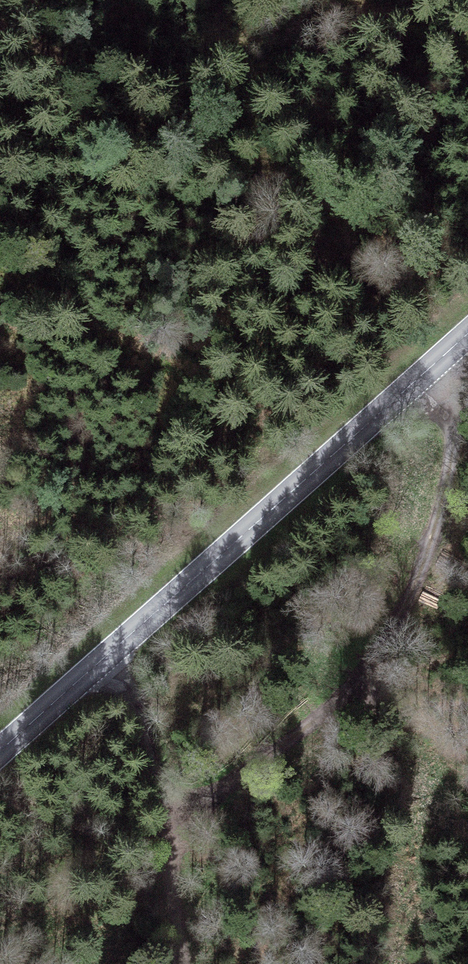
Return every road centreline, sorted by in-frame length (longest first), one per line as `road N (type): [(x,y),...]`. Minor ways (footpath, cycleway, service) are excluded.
road 1 (tertiary): [(467,336),(0,757)]
road 2 (track): [(164,798),(224,784),(383,644),(441,486),(444,357)]
road 3 (track): [(188,963),(164,798),(115,650)]

